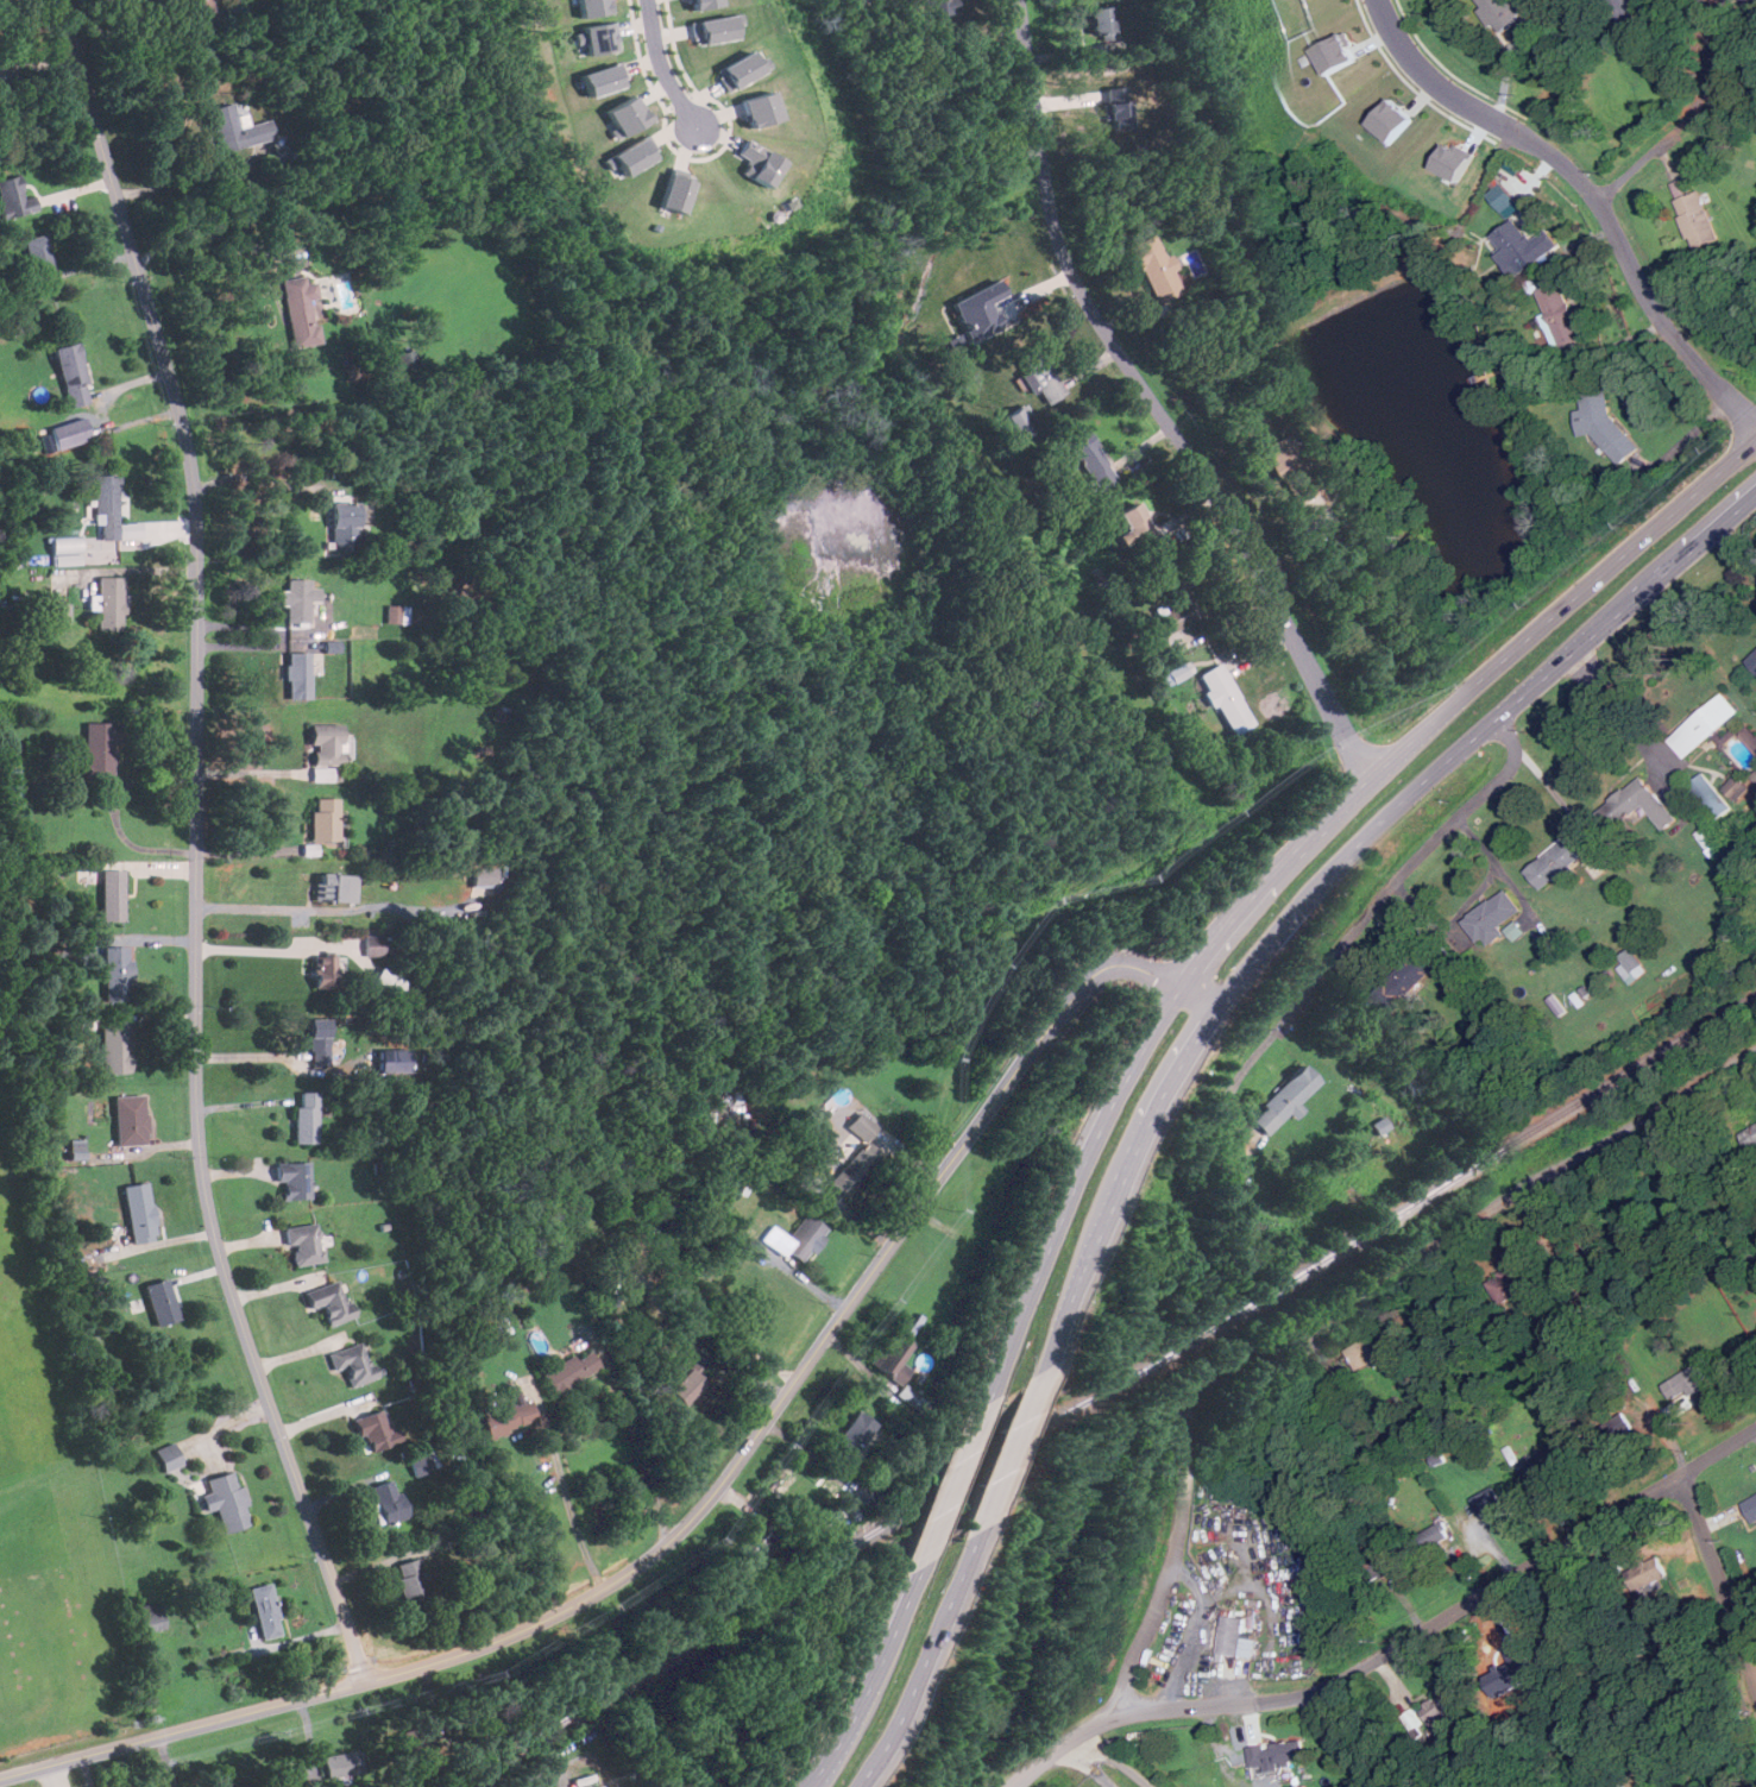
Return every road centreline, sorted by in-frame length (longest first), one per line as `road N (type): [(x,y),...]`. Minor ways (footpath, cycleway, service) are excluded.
road 1 (residential): [(58,0),(190,474),(207,1184),(369,1681)]
road 2 (tertiary): [(0,1780),(465,1656),(604,1592),(656,1556),(728,1481),(1084,981),(1116,964),(1214,1012)]
road 3 (primary): [(1755,441),(1342,800),(1209,946),(1102,1121),(984,1408)]
road 4 (primary): [(1043,1373),(1137,1143),(1214,1012),(1282,924),(1366,836),(1755,493)]
road 5 (residential): [(1106,1710),(1163,1592),(1185,1519),(1191,1405),(1403,1261),(1755,1047)]
road 6 (residential): [(1365,780),(1221,499),(1113,344),(1058,241),(1020,0)]
road 7 (residential): [(1014,1786),(1106,1710),(1264,1700),(1347,1678),(1755,1428)]
road 8 (residential): [(1755,425),(1664,320),(1598,201),(1561,163),(1412,62),(1378,0)]
road 9 (primary): [(857,1786),(905,1705),(978,1528)]
road 10 (primary): [(923,1559),(850,1723),(806,1786)]
road 11 (residential): [(1598,201),(1704,93),(1710,45),(1700,0)]
road 12 (residential): [(1679,1474),(1755,1682)]
road 13 (primary): [(978,1528),(1043,1373)]
road 14 (primary): [(984,1408),(923,1559)]
road 15 (residential): [(1630,1344),(1679,1474)]
road 16 (residential): [(642,0),(648,38),(690,128)]
road 17 (residential): [(1323,1686),(1406,1786)]

